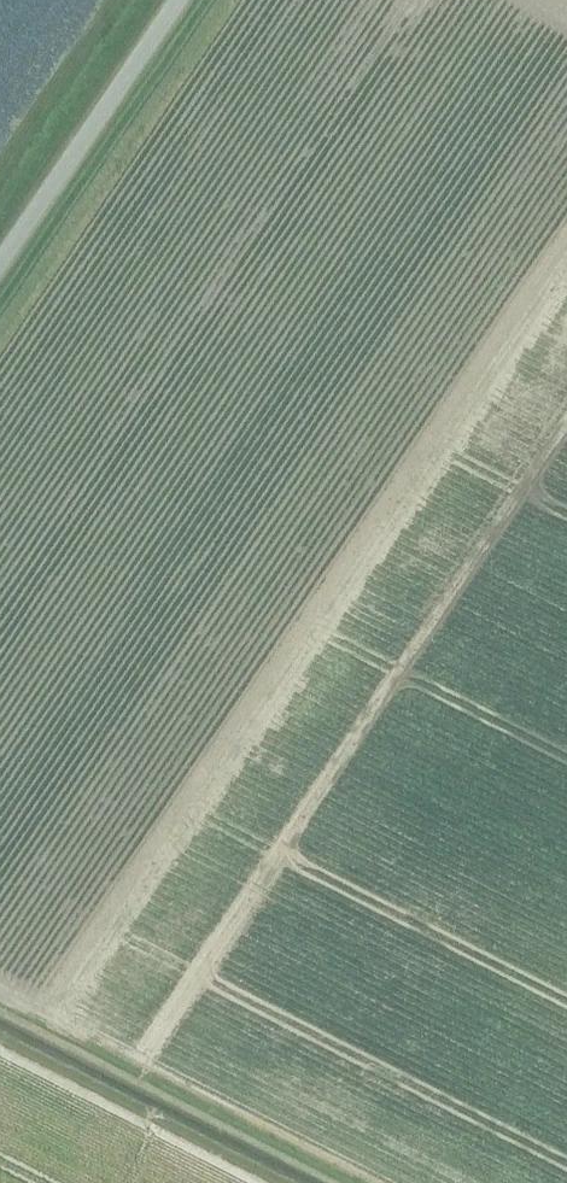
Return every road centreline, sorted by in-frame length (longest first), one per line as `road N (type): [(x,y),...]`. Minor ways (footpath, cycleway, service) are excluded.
road 1 (unclassified): [(0,263),(178,0)]

